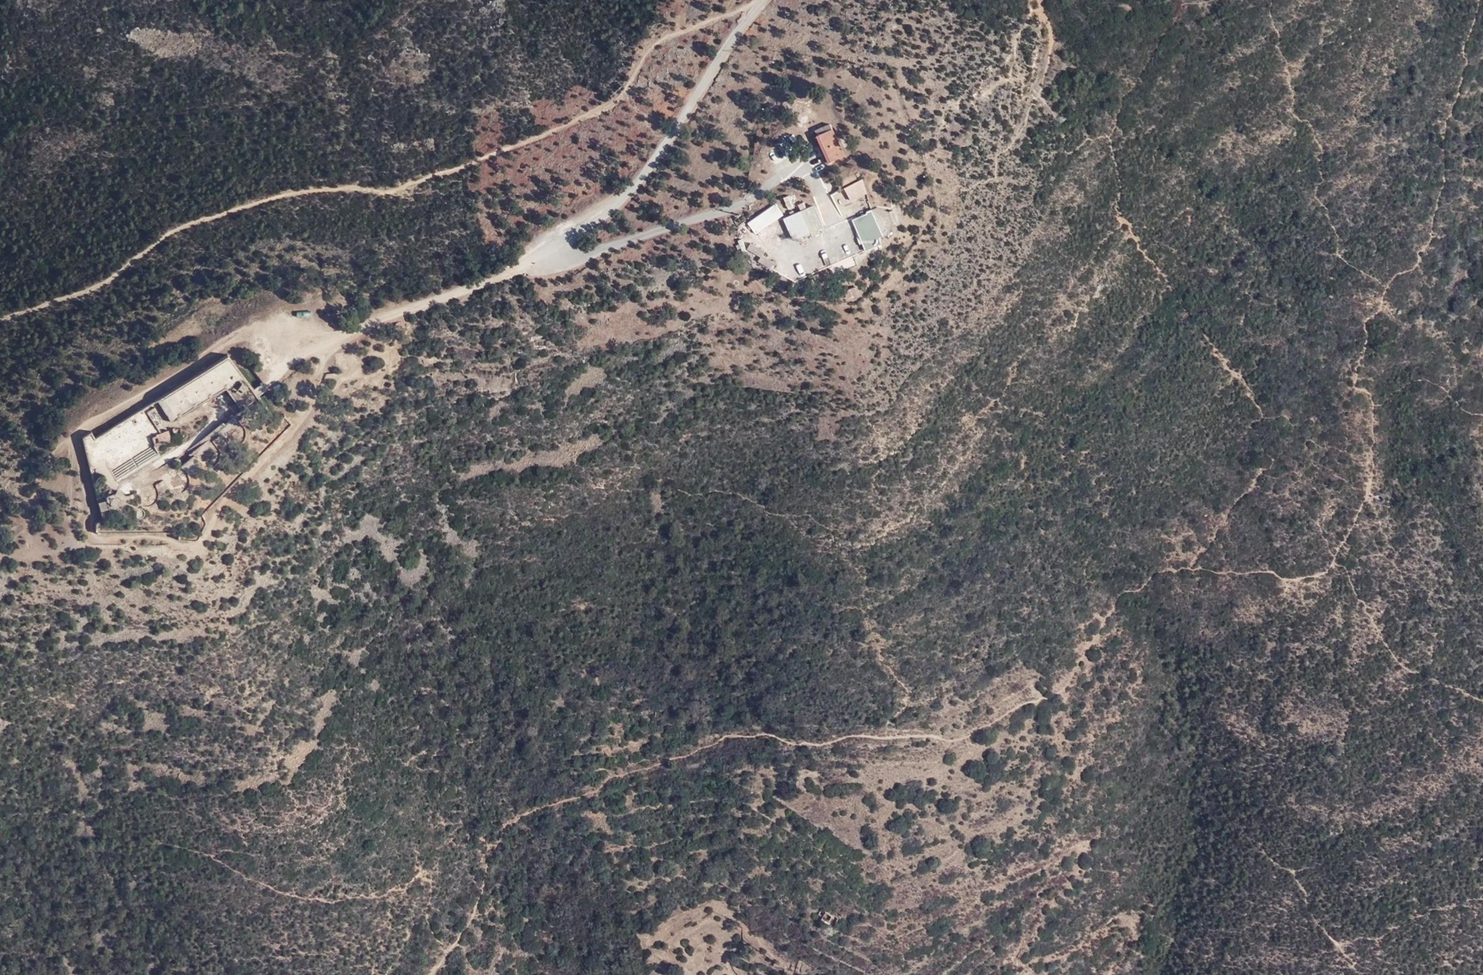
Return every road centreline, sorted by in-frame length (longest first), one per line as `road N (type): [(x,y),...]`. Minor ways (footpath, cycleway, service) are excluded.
road 1 (unclassified): [(762,0),(644,175),(614,207),(555,244),(554,257),(576,259),(752,198),(791,172),(811,175),(840,236),(785,260)]
road 2 (track): [(554,257),(367,324),(294,359),(256,396)]

